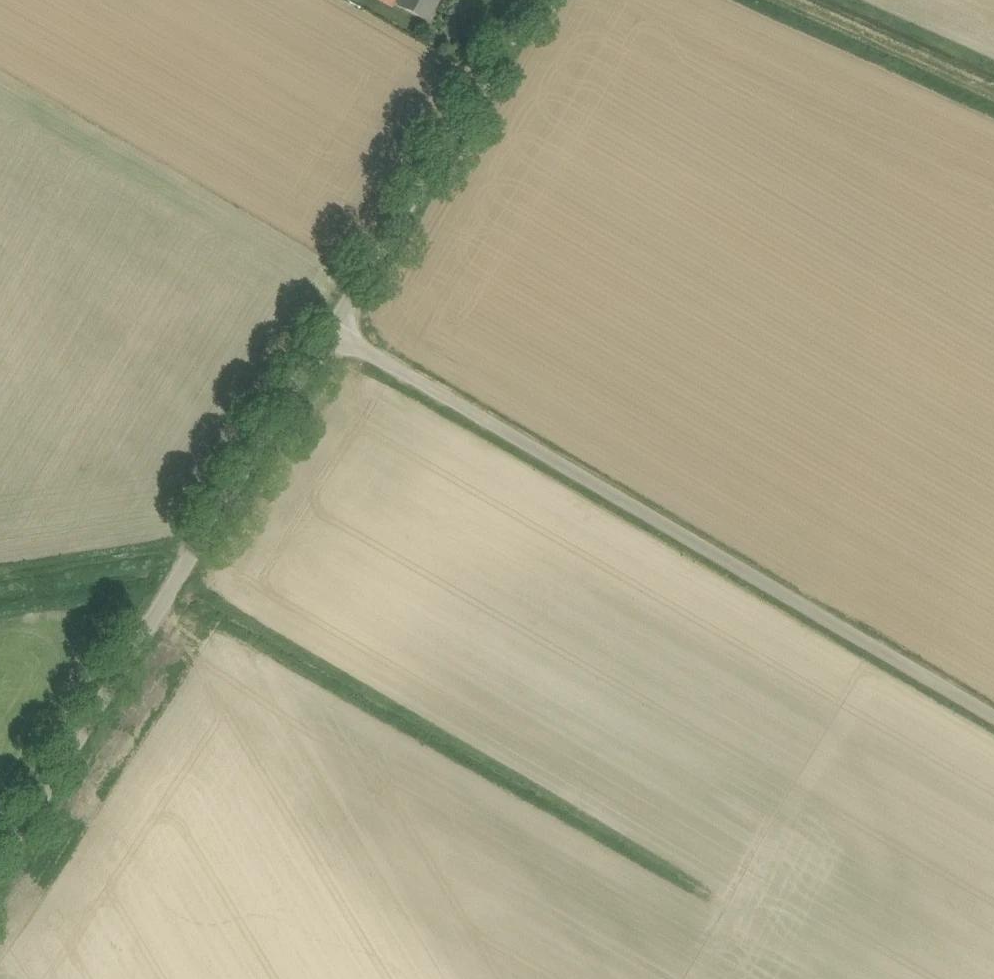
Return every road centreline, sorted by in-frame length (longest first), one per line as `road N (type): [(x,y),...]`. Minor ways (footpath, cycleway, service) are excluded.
road 1 (unclassified): [(327,336),(993,718)]
road 2 (unclassified): [(0,879),(327,336)]
road 3 (unclassified): [(327,336),(525,0)]

